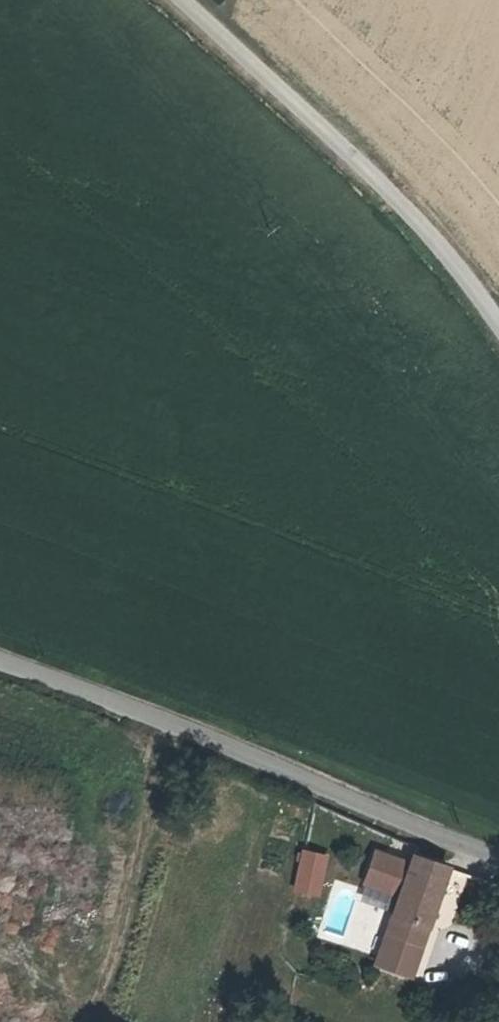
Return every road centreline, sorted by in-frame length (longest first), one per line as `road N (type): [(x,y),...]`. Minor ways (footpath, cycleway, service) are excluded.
road 1 (unclassified): [(0,665),(498,860)]
road 2 (unclassified): [(180,0),(437,243),(498,326)]
road 3 (track): [(179,731),(93,1021)]

